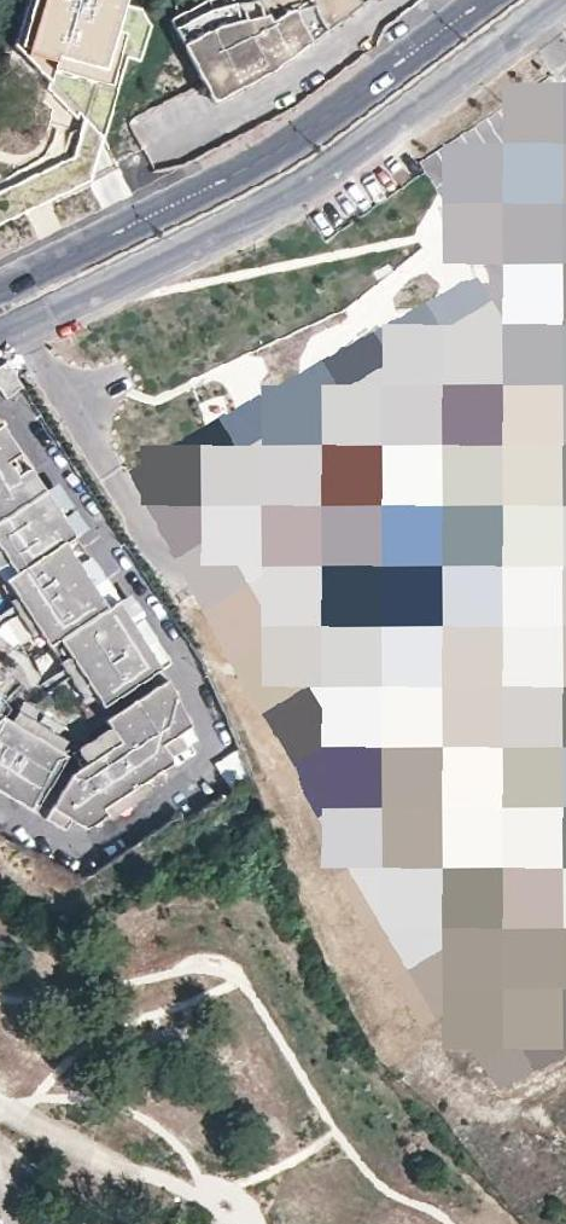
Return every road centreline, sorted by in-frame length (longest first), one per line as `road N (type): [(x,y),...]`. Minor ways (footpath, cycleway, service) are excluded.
road 1 (secondary): [(0,337),(269,208),(559,0)]
road 2 (secondary): [(486,0),(290,147),(0,291)]

